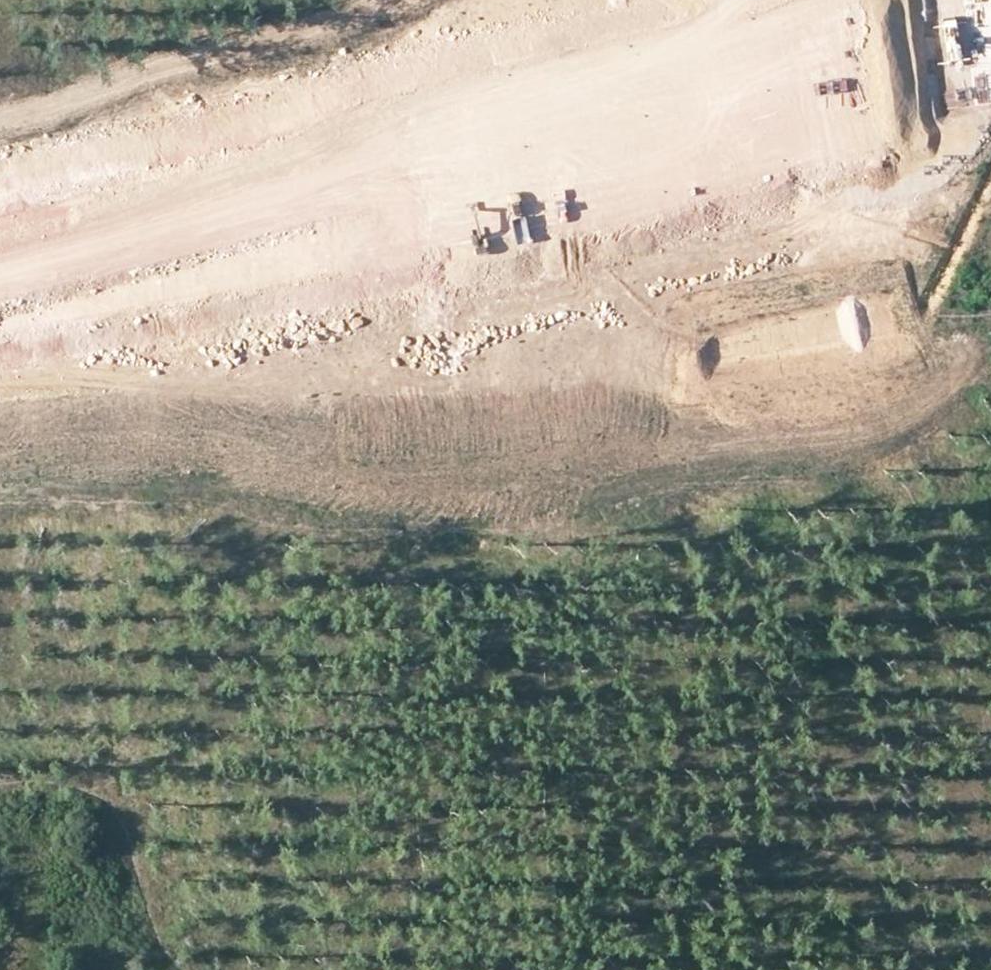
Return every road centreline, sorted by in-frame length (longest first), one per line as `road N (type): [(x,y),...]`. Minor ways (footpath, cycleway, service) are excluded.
road 1 (primary): [(990,29),(0,256)]

